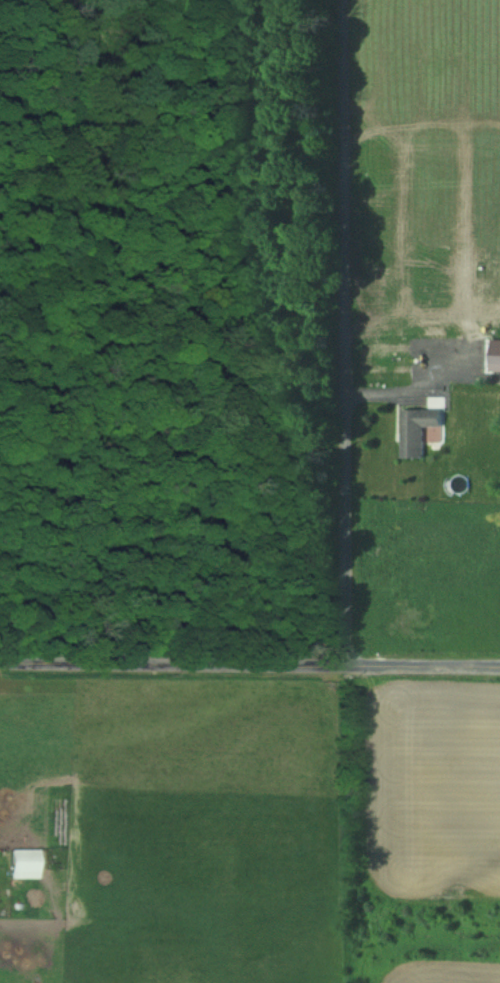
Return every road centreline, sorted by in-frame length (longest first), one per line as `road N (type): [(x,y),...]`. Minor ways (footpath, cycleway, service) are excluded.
road 1 (residential): [(499,666),(0,661)]
road 2 (residential): [(345,252),(344,664)]
road 3 (residential): [(345,252),(342,0)]

